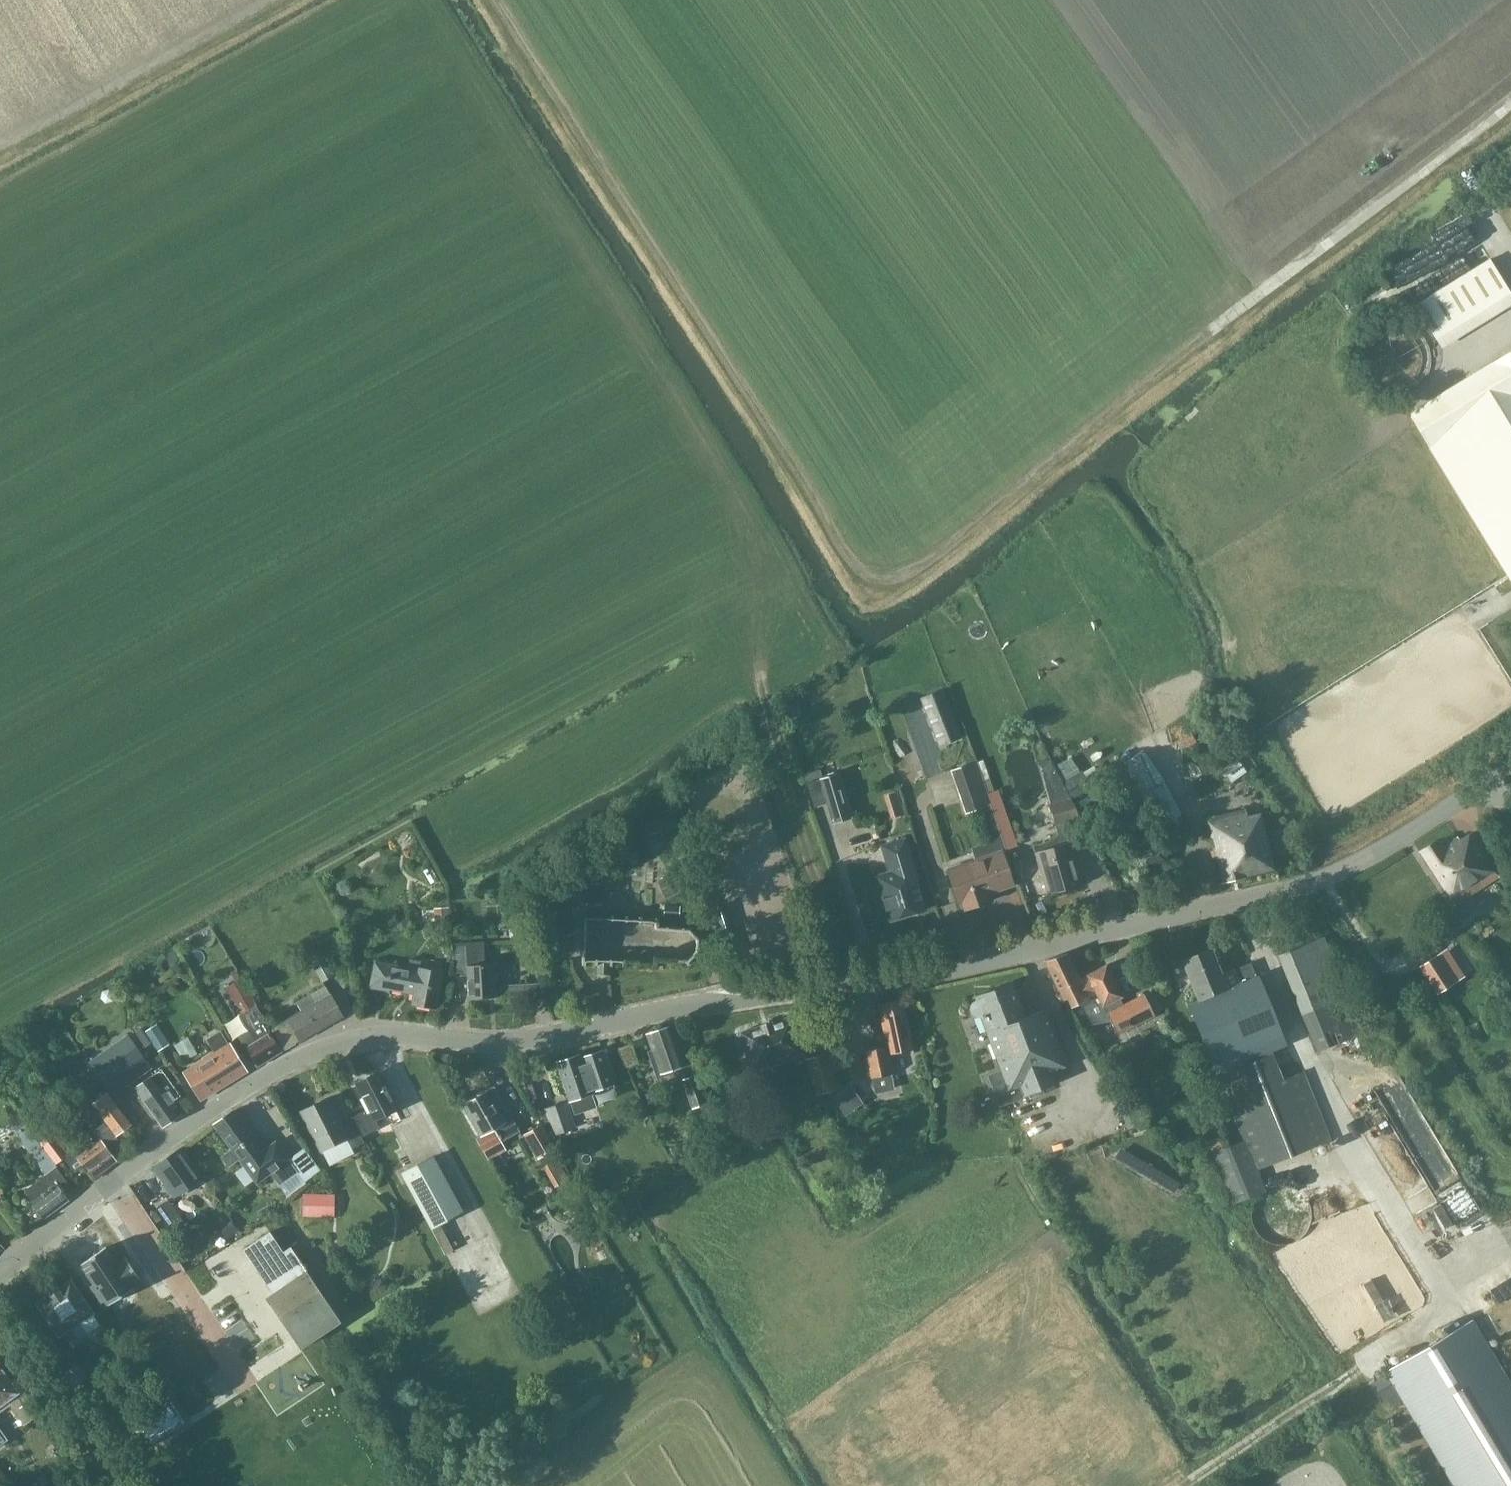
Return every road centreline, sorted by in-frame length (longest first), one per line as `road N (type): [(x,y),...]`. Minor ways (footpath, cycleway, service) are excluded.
road 1 (tertiary): [(0,1272),(147,1157),(330,1042),(364,1033),(525,1041),(1121,932),(1340,873),(1510,764)]

